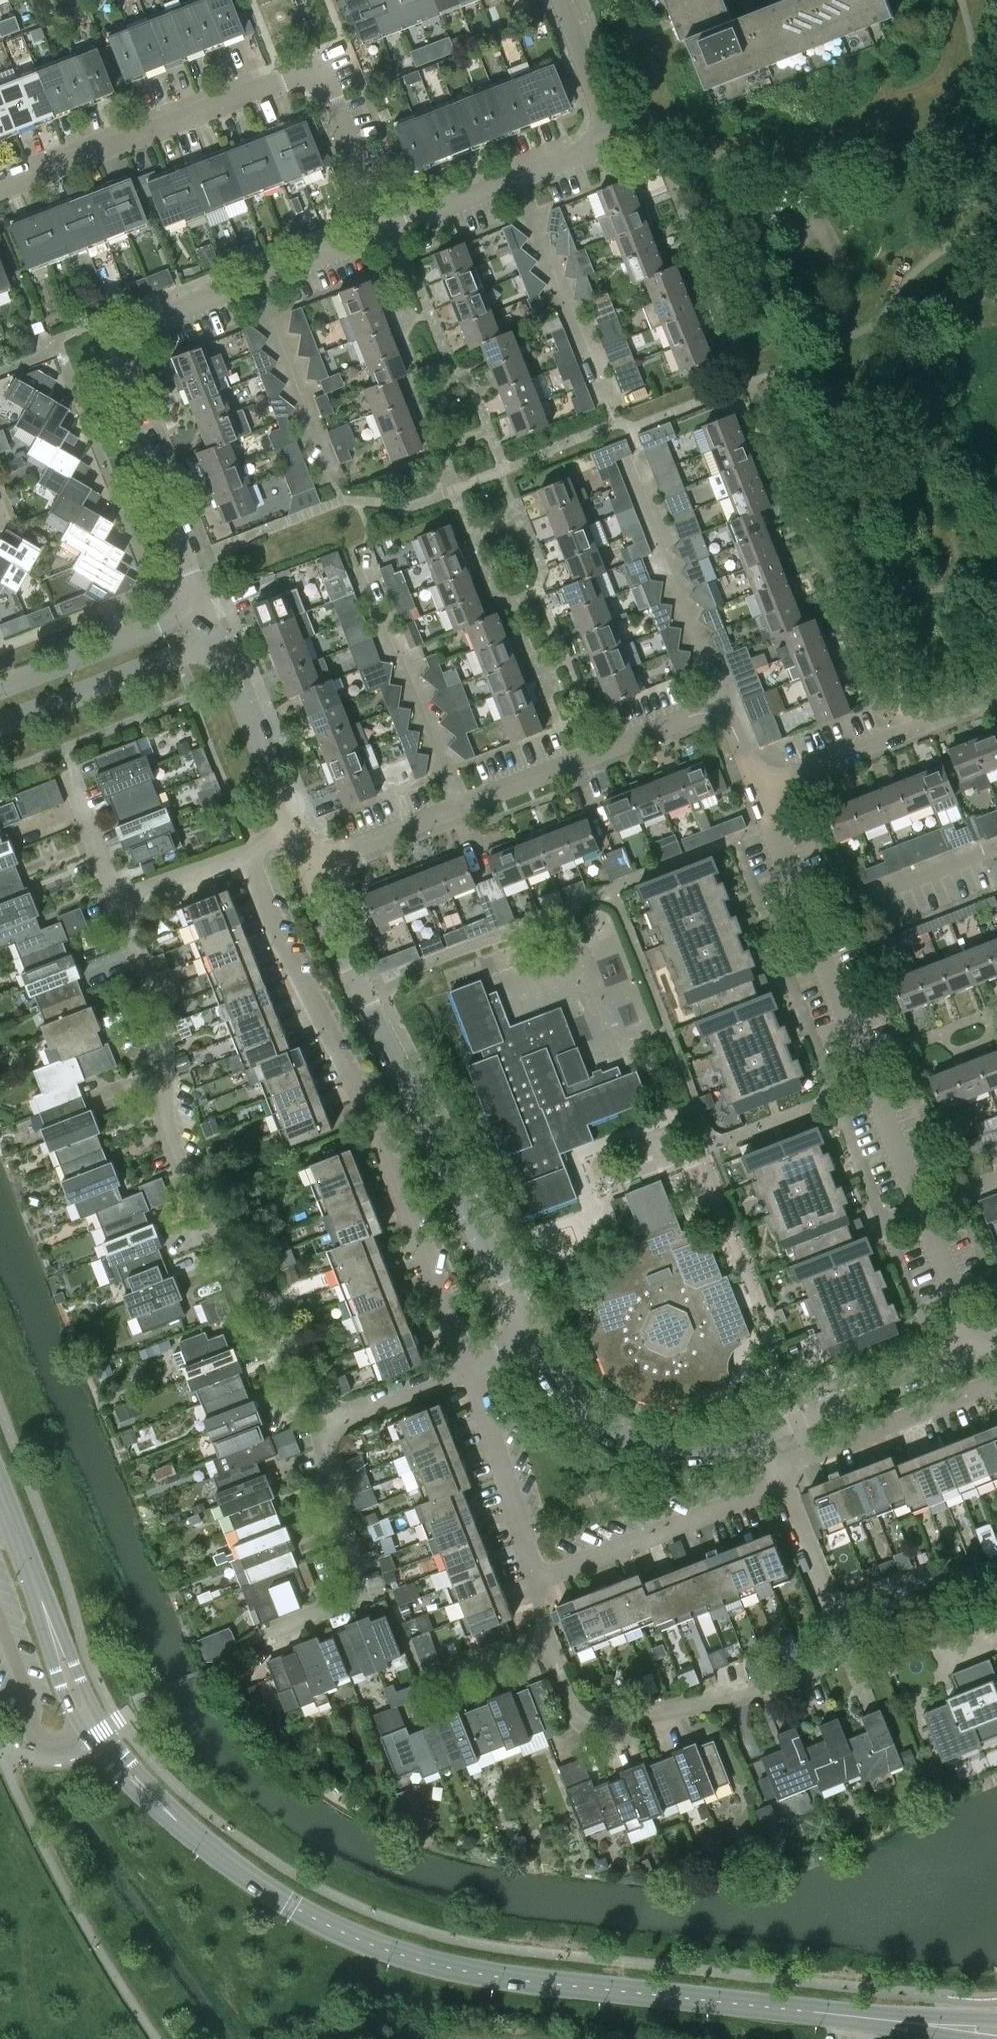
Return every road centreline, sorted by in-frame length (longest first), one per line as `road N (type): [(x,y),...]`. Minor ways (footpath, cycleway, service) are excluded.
road 1 (tertiary): [(888,2020),(457,1969),(385,1948),(294,1905),(174,1820),(104,1747),(0,1496)]
road 2 (residential): [(587,51),(616,42),(888,740)]
road 3 (residential): [(758,789),(975,1351)]
road 4 (residential): [(202,609),(115,375),(123,337),(137,324),(384,224)]
road 5 (residential): [(248,849),(274,923),(364,1108),(466,1368)]
road 6 (residential): [(327,1419),(172,1145),(163,1112),(162,1035),(118,908)]
road 7 (residential): [(304,866),(702,713),(731,725),(758,789)]
road 8 (residential): [(535,1336),(304,866)]
road 9 (residential): [(0,189),(297,74),(323,84),(384,224)]
road 10 (residential): [(839,1624),(832,1651),(813,1670),(596,1722),(575,1711),(545,1637)]
road 11 (residential): [(384,224),(591,148),(606,123),(587,51)]
road 12 (residential): [(261,1642),(340,1605),(354,1589),(327,1419)]
road 13 (residential): [(757,1435),(702,1448),(642,1446),(563,1391),(535,1336)]
road 14 (residential): [(535,1579),(766,1488),(777,1474)]
road 15 (residential): [(777,1474),(787,1461),(996,1381)]
road 16 (residential): [(975,1351),(757,1435)]
road 17 (residential): [(0,724),(214,642)]
road 18 (residential): [(466,1368),(535,1579)]
road 19 (residential): [(202,609),(0,687)]
road 20 (residential): [(289,830),(214,642)]
road 21 (residential): [(996,1566),(911,1581),(839,1624)]
road 22 (residential): [(839,1624),(777,1474)]
road 23 (residential): [(327,1419),(466,1368)]
road 24 (residential): [(118,908),(248,849)]
road 25 (residential): [(118,908),(69,778)]
road 26 (residential): [(758,789),(888,740)]
road 27 (residential): [(545,1637),(430,1681)]

